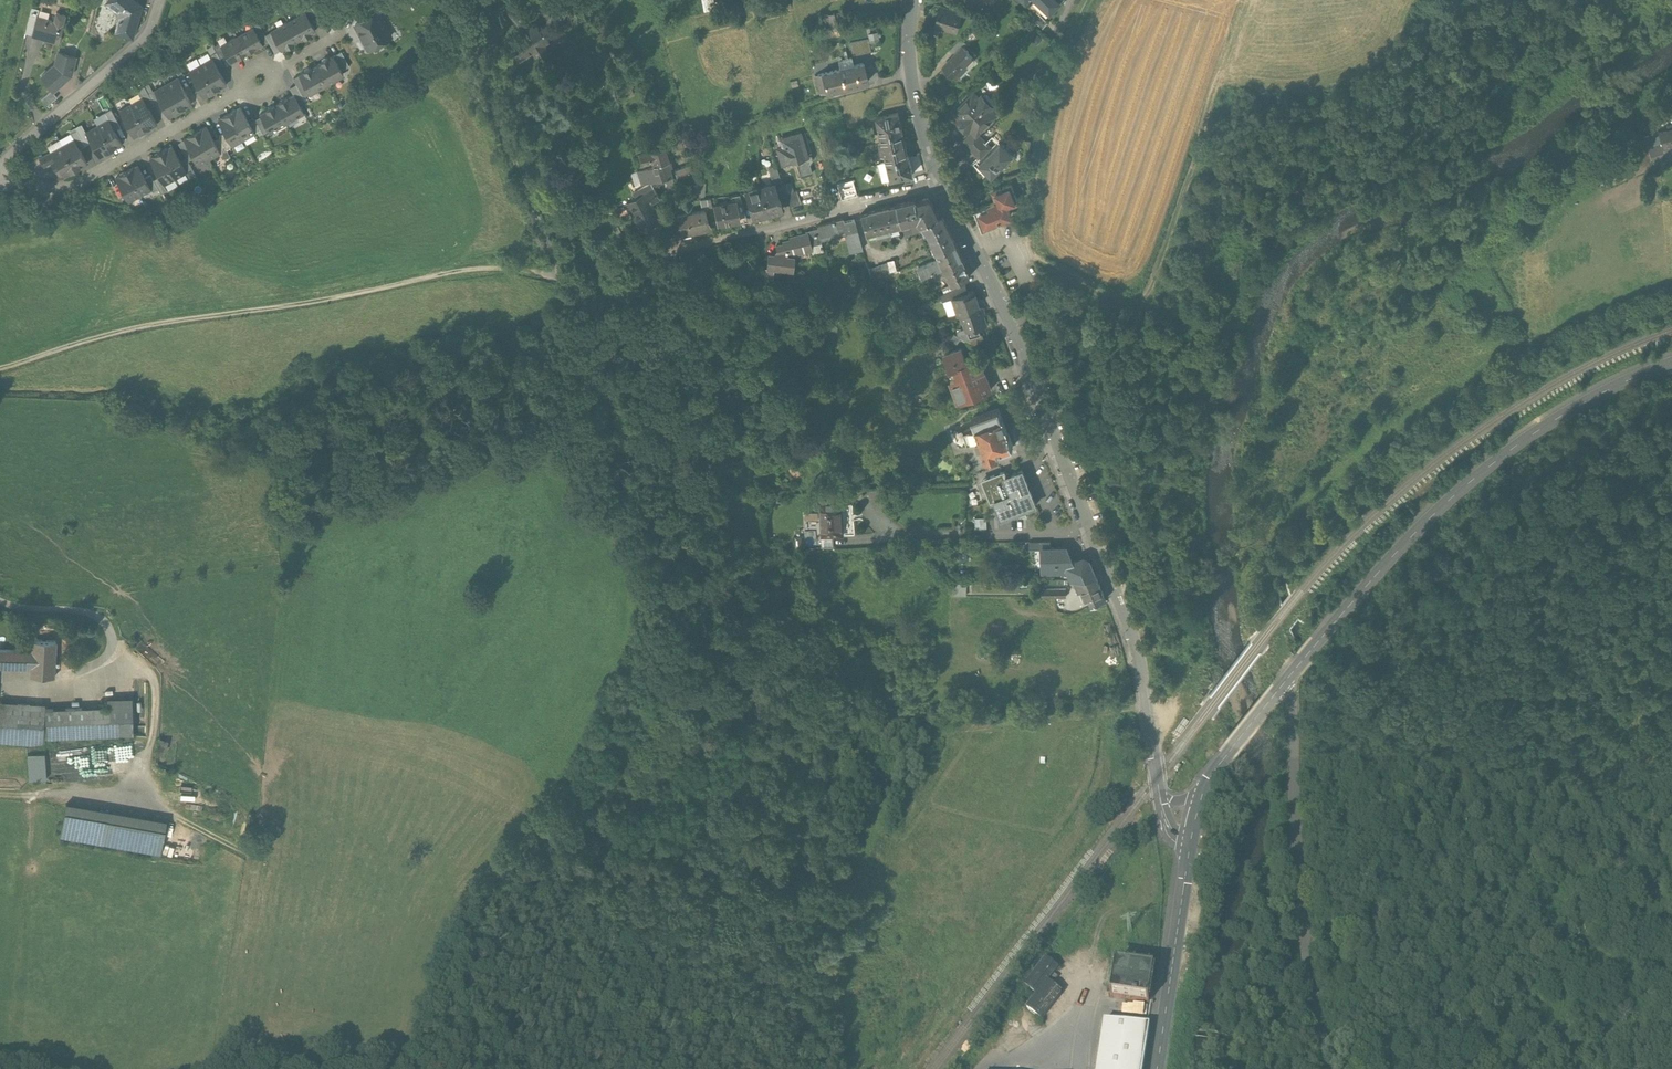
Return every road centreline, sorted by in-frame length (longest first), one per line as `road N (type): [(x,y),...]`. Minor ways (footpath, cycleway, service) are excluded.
road 1 (secondary): [(1162,800),(1133,634),(1013,332),(940,180)]
road 2 (track): [(0,375),(134,333),(481,276),(561,287)]
road 3 (secondary): [(1289,679),(1377,575),(1493,465),(1589,407),(1671,371)]
road 4 (track): [(1671,690),(1644,703),(1630,762),(1537,881),(1476,927),(1462,1048),(1469,1068)]
road 5 (track): [(1188,175),(1335,161),(1361,144),(1420,59),(1530,0)]
road 6 (residential): [(561,287),(598,292),(670,257),(940,180)]
road 7 (residential): [(1289,679),(1306,981),(1335,1068)]
road 8 (track): [(251,856),(159,802),(145,762),(155,684),(113,643)]
road 9 (track): [(1012,252),(1104,300),(1144,297),(1188,175)]
road 10 (residential): [(0,185),(67,185),(236,94)]
road 11 (residential): [(0,165),(148,29),(158,0)]
road 12 (secondary): [(1155,1068),(1188,839)]
road 13 (track): [(1148,705),(1104,717),(952,723),(936,735)]
road 14 (secondary): [(940,180),(911,75),(913,0)]
road 15 (secondary): [(1204,783),(1289,679)]

